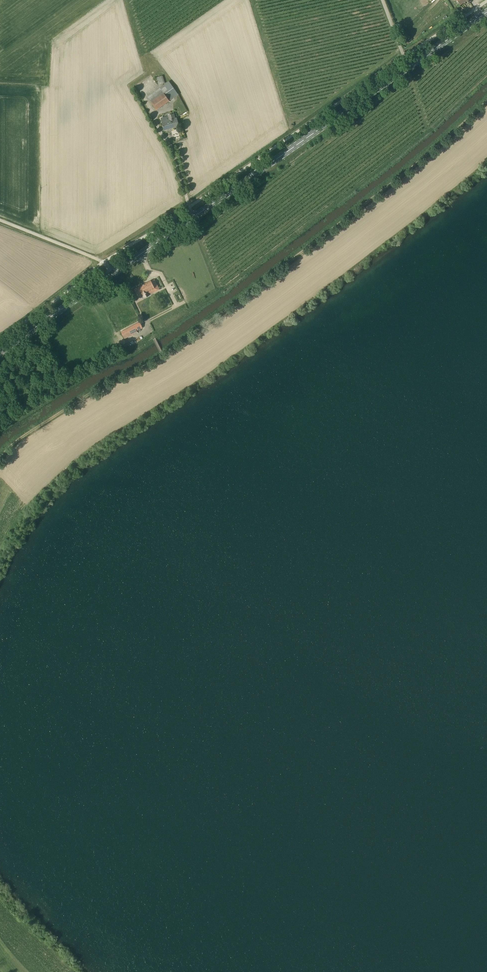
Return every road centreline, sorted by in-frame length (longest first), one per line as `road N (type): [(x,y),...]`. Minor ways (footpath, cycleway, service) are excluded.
road 1 (primary): [(114,273),(410,66)]
road 2 (primary): [(0,352),(114,273)]
road 3 (unclassified): [(114,273),(0,221)]

